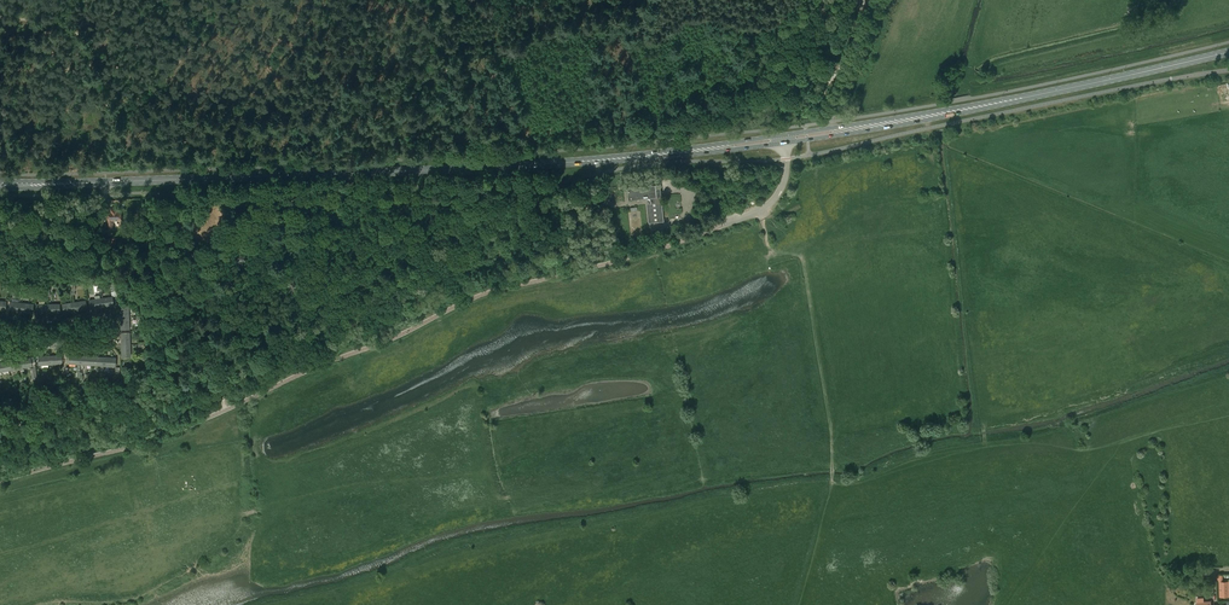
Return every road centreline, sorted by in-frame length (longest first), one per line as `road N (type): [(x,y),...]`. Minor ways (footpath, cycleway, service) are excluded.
road 1 (primary): [(620,158),(96,183)]
road 2 (track): [(833,486),(801,250),(771,252),(763,228)]
road 3 (primary): [(1228,52),(995,103)]
road 4 (unclassified): [(0,352),(104,345),(110,338),(102,318),(0,320)]
road 5 (primary): [(784,143),(995,103)]
road 6 (primary): [(995,103),(783,135)]
road 7 (primary): [(620,158),(784,143)]
road 8 (primary): [(783,135),(620,158)]
road 9 (track): [(832,122),(878,0)]

